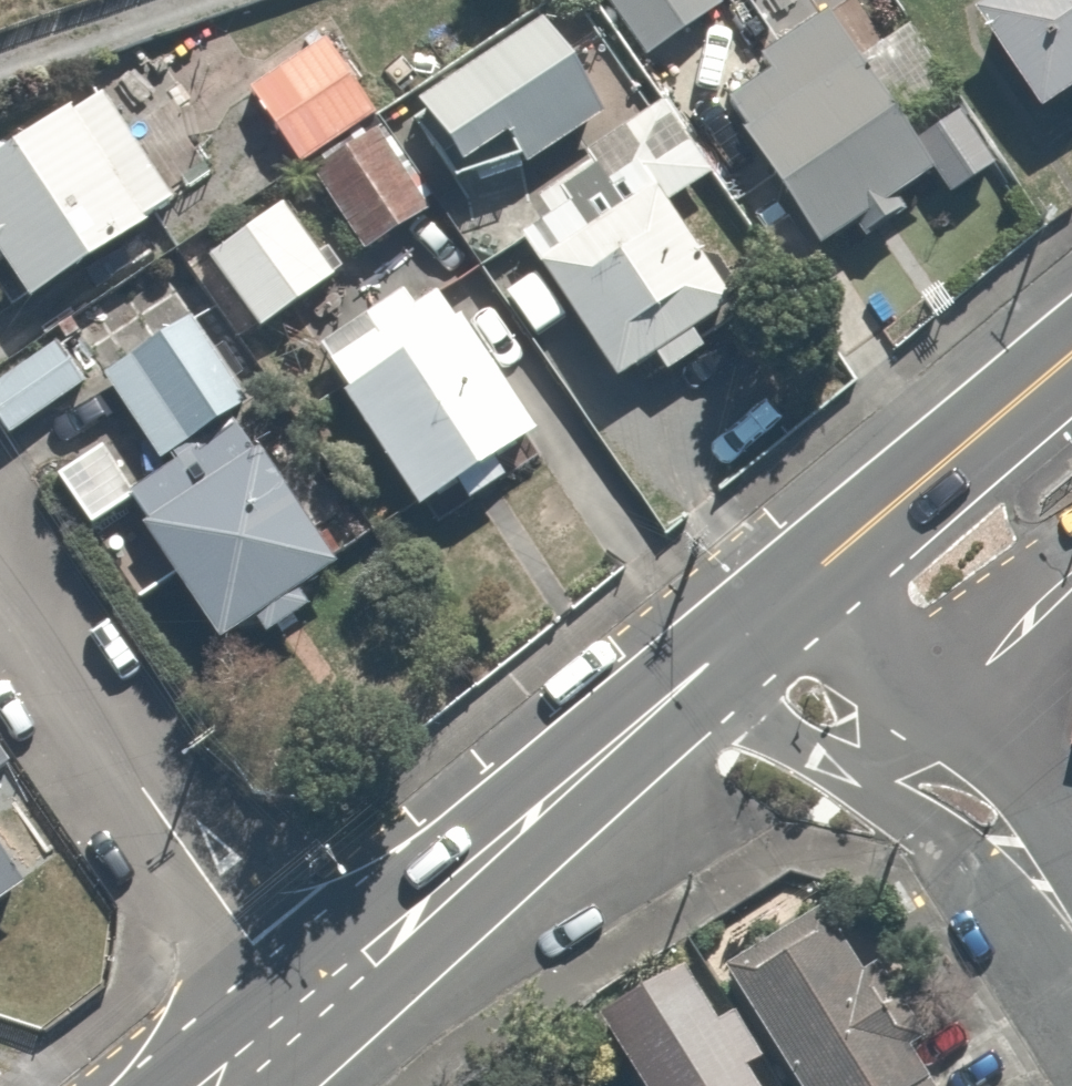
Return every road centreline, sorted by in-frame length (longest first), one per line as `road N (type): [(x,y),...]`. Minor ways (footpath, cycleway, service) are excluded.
road 1 (secondary): [(749,615),(293,1030)]
road 2 (residential): [(293,1030),(0,610)]
road 3 (secondary): [(1071,354),(749,615)]
road 4 (residential): [(884,737),(1008,836),(1071,928)]
road 5 (residential): [(884,737),(1028,607),(1071,579)]
road 6 (residential): [(749,615),(884,737)]

